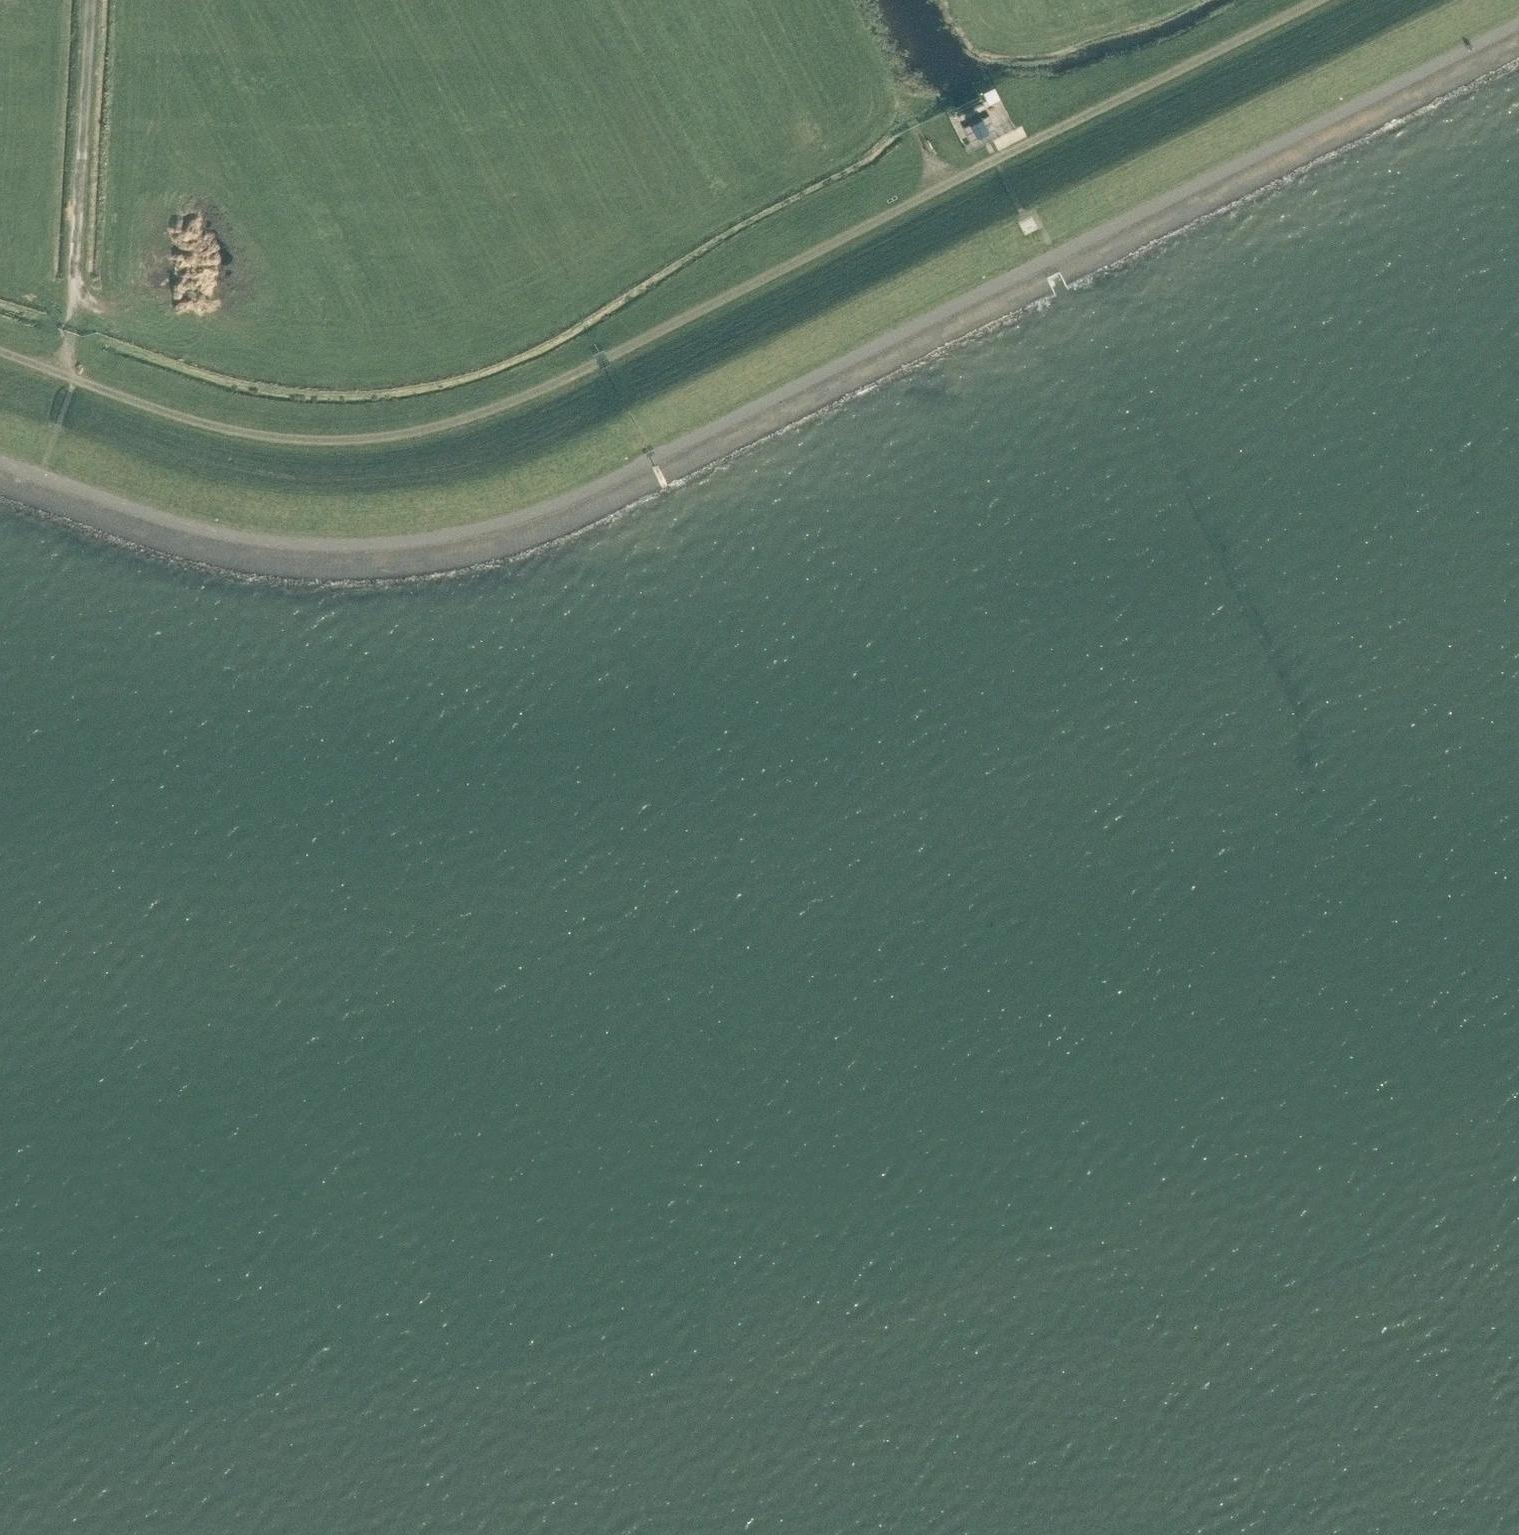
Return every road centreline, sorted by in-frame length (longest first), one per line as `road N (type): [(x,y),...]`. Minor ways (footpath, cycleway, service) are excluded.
road 1 (track): [(56,371),(72,328),(89,0)]

